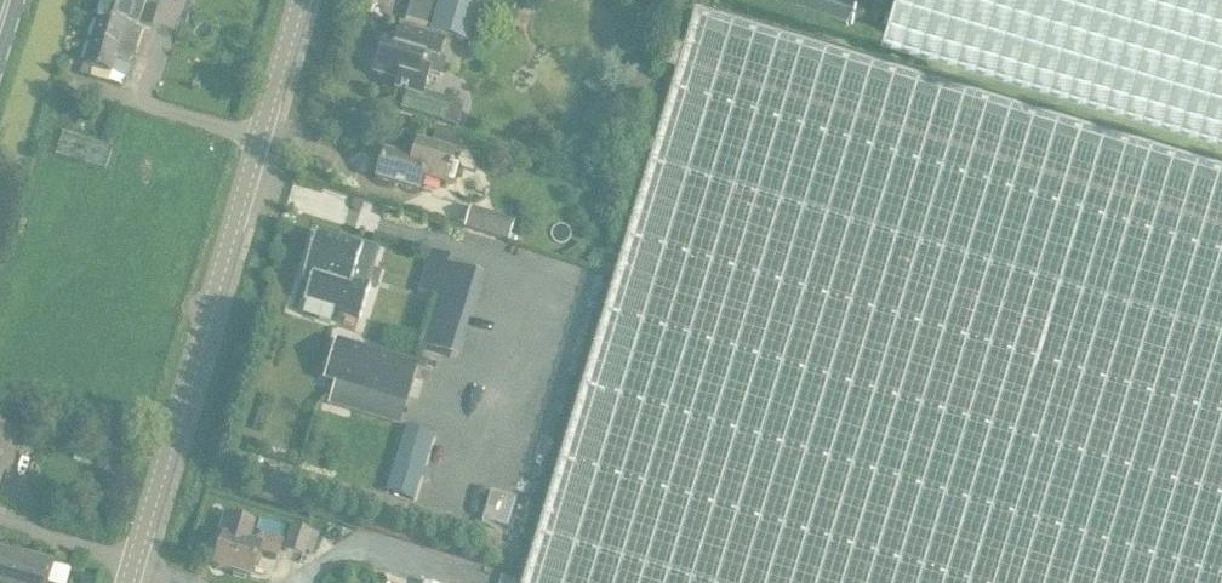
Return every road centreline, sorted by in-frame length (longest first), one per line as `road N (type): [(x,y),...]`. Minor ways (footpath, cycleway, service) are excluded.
road 1 (unclassified): [(139,582),(308,0)]

